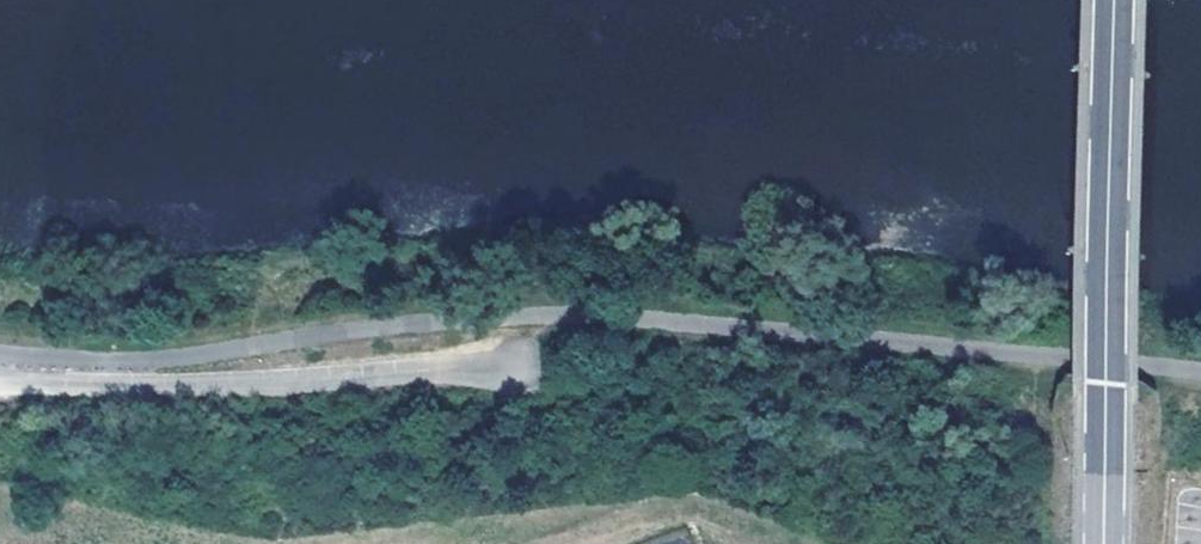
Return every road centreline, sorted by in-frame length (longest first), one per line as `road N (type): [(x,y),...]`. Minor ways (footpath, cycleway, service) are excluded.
road 1 (secondary): [(1104,543),(1119,0)]

